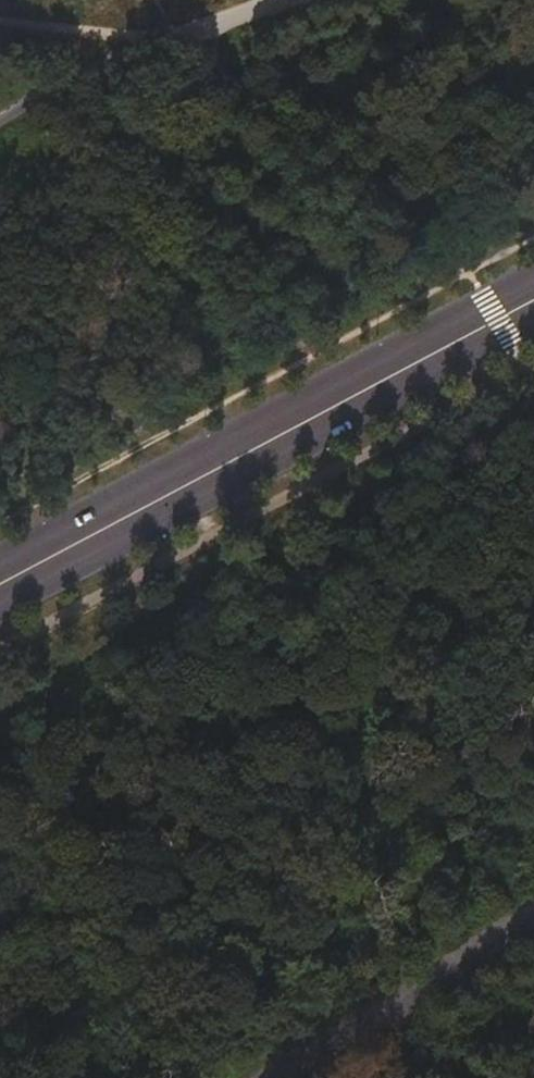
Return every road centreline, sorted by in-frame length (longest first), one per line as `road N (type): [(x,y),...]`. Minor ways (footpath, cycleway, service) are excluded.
road 1 (primary): [(533,298),(0,583)]
road 2 (track): [(267,1077),(533,912)]
road 3 (track): [(0,21),(169,42)]

